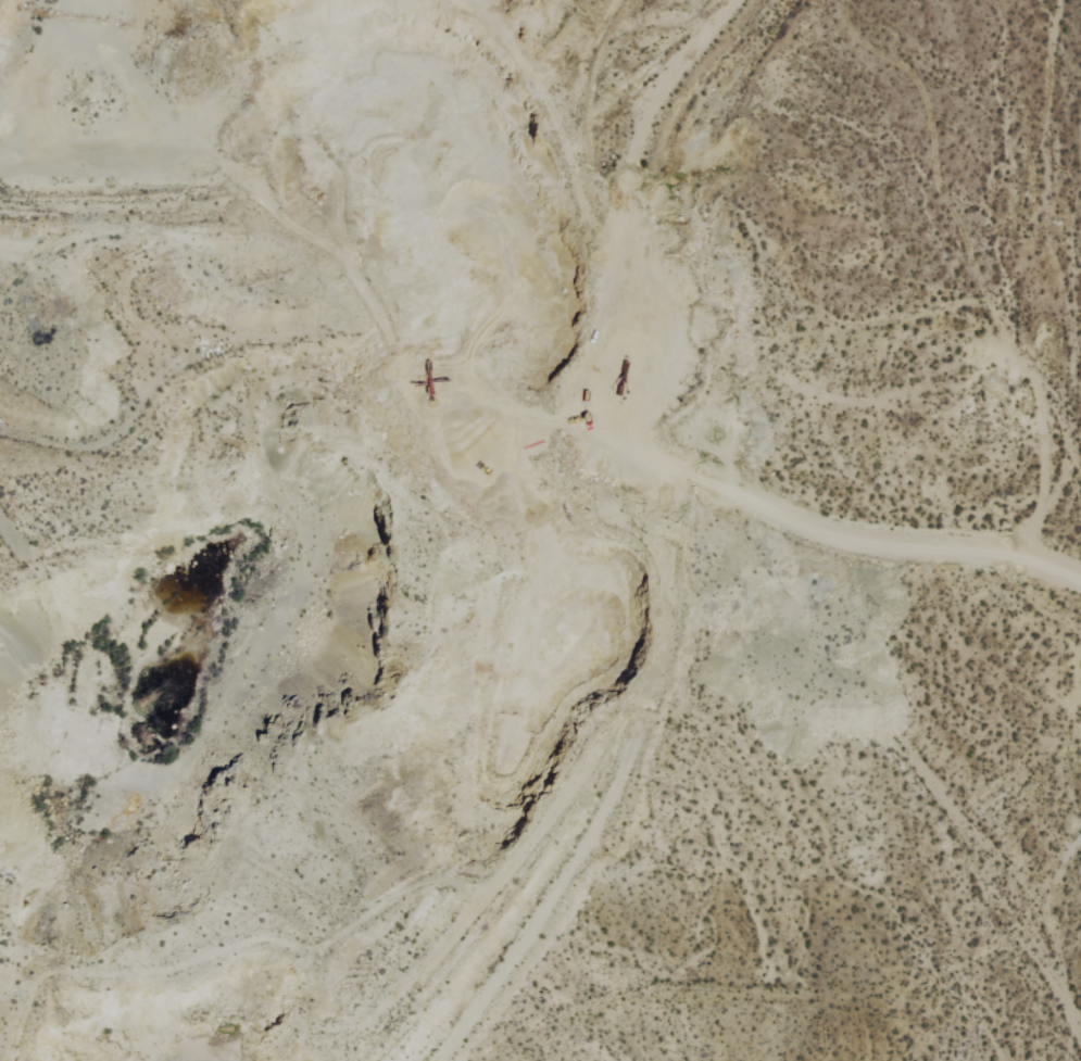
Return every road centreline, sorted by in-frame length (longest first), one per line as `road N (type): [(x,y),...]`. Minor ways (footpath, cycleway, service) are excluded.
road 1 (track): [(1080,577),(1023,558),(851,539),(604,439)]

